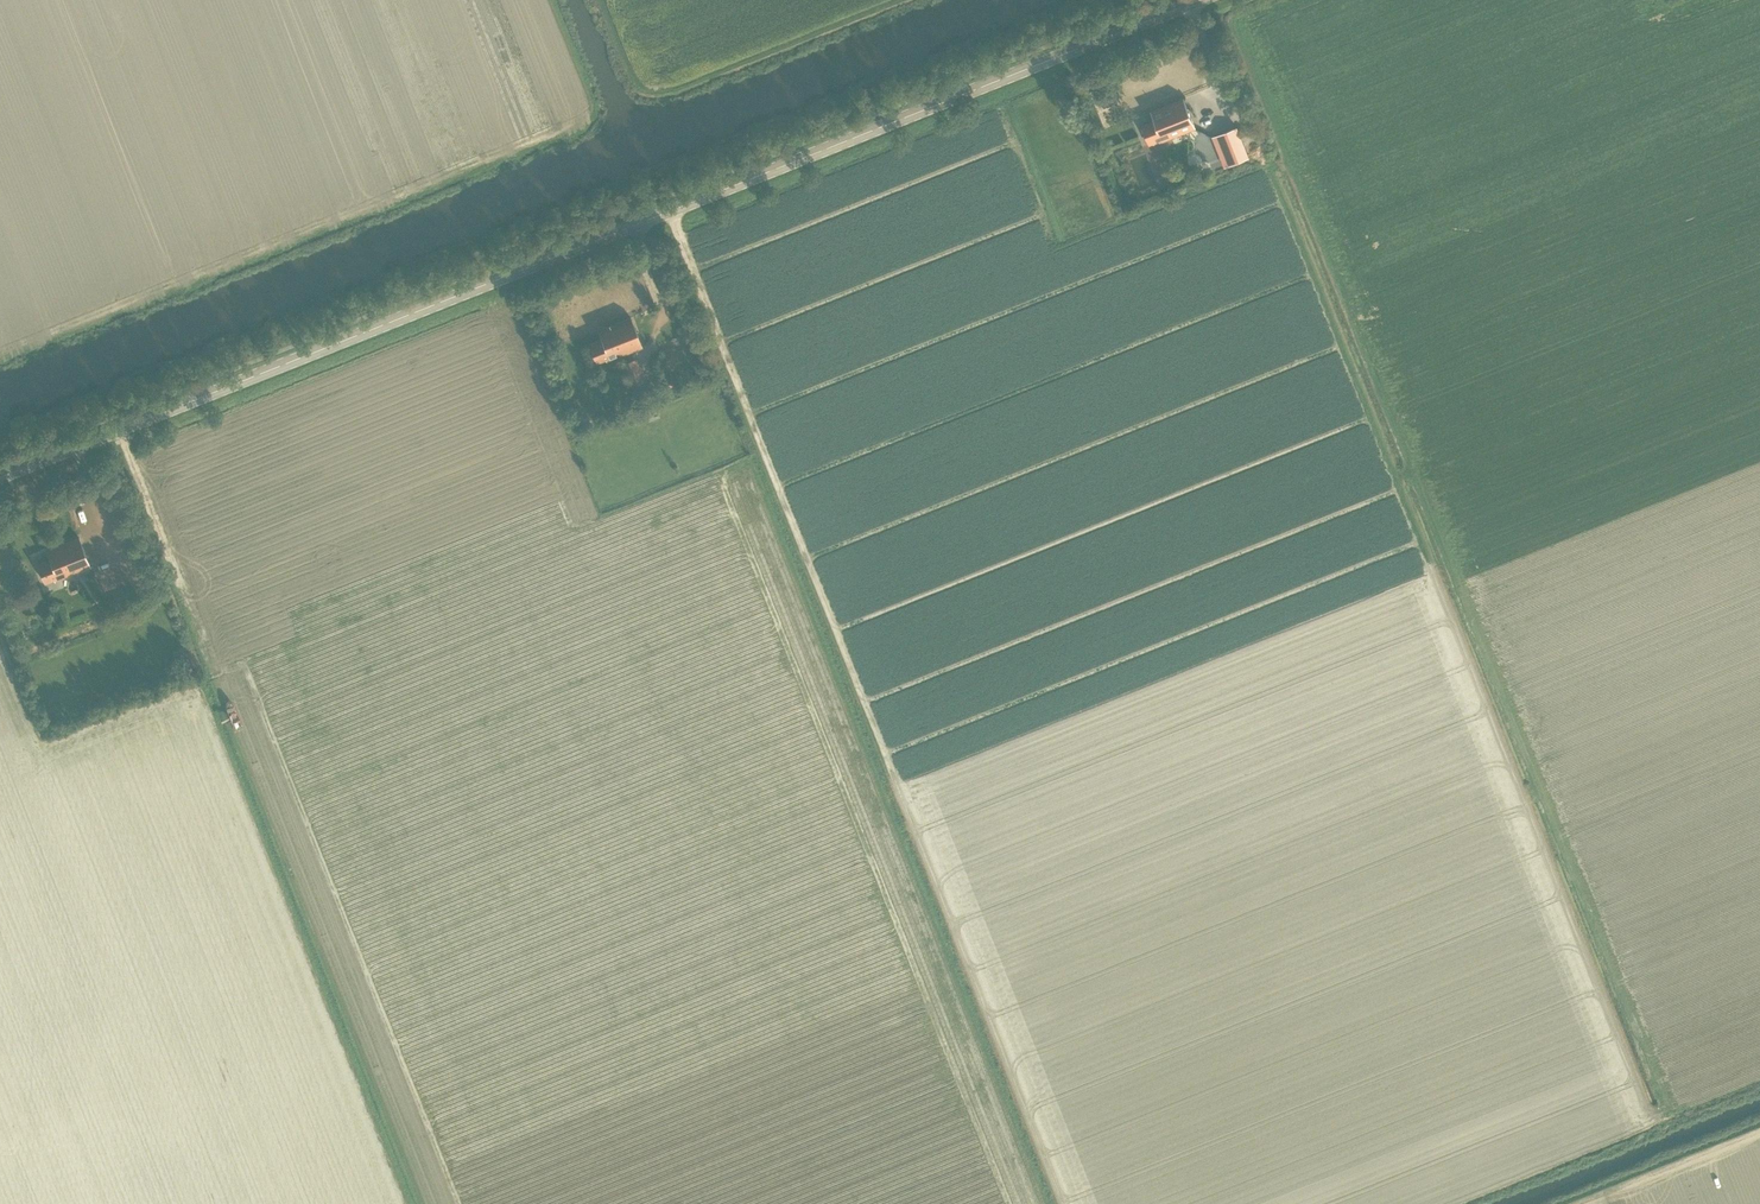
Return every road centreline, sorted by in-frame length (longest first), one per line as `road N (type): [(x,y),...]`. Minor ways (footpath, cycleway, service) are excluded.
road 1 (tertiary): [(1196,0),(0,477)]

